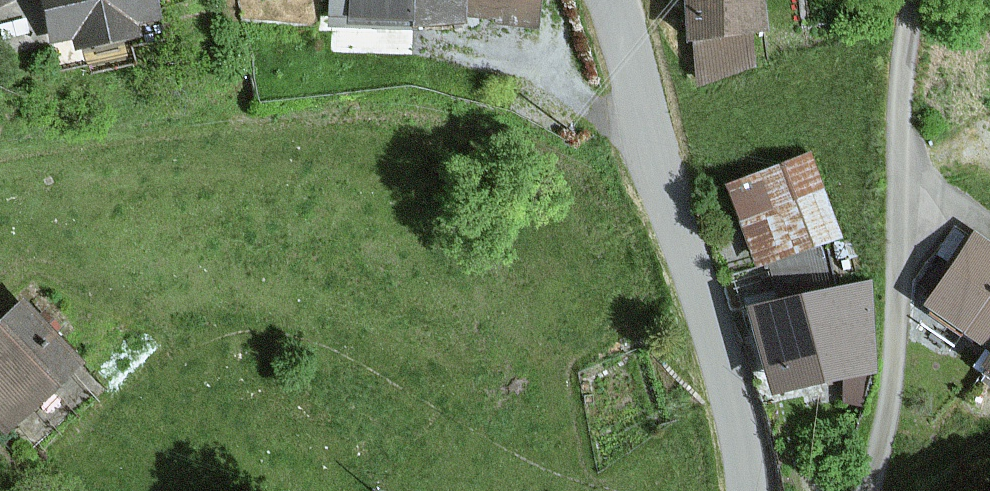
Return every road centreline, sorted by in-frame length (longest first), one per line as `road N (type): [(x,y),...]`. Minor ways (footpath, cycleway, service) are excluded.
road 1 (tertiary): [(746,490),(613,0)]

